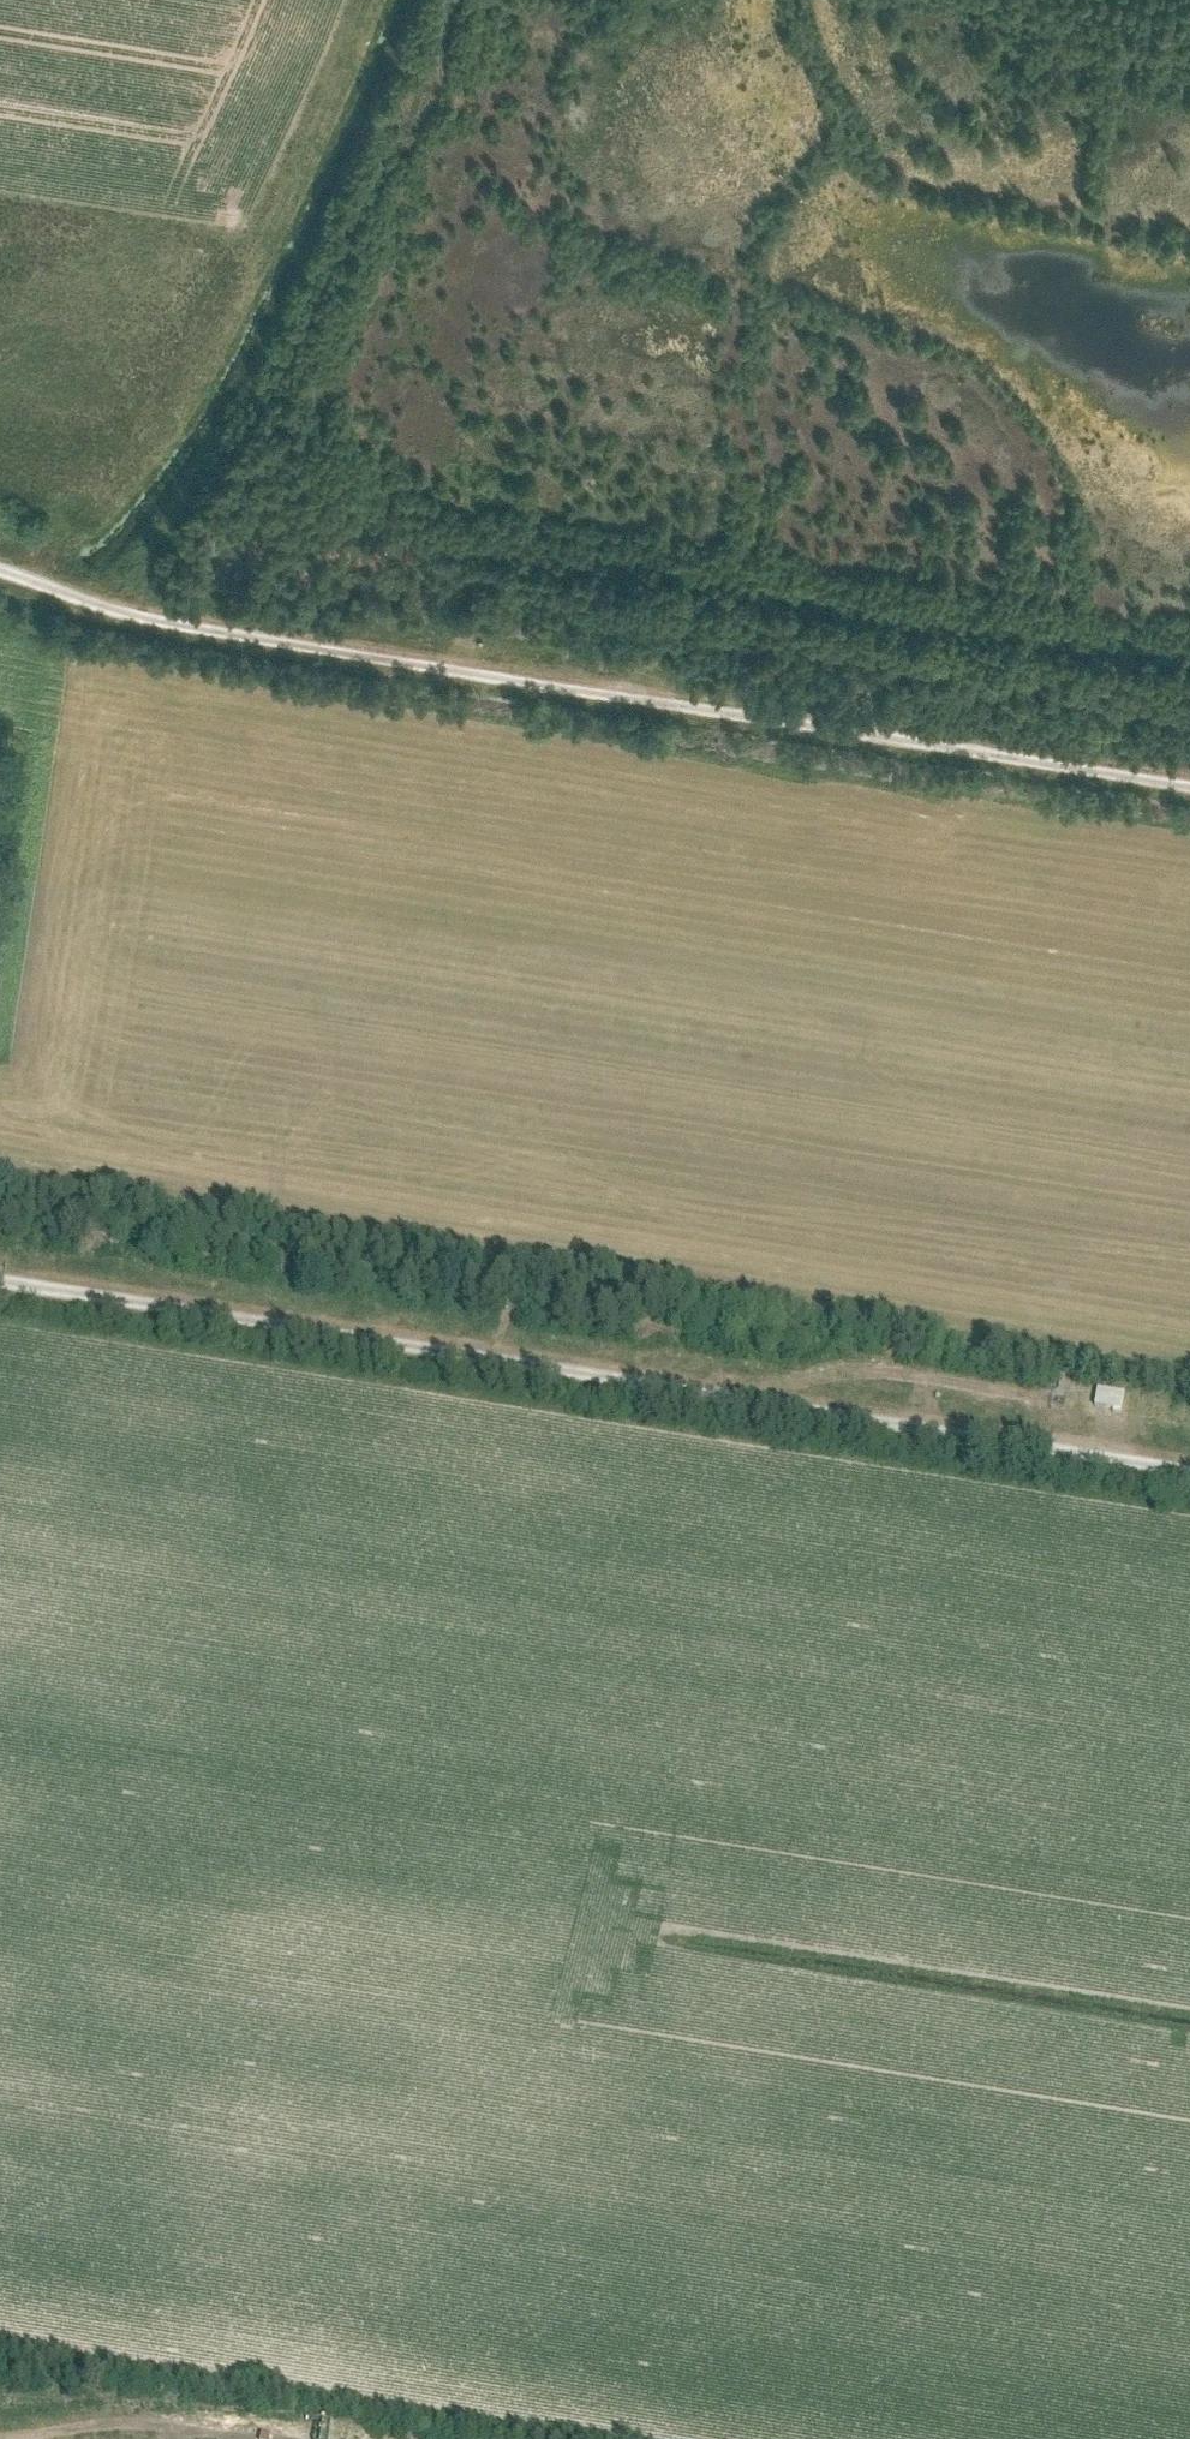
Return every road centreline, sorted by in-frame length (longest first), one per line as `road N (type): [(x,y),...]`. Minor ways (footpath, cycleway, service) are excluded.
road 1 (track): [(1189,778),(181,618),(118,606),(0,561)]
road 2 (track): [(0,1273),(1189,1465)]

